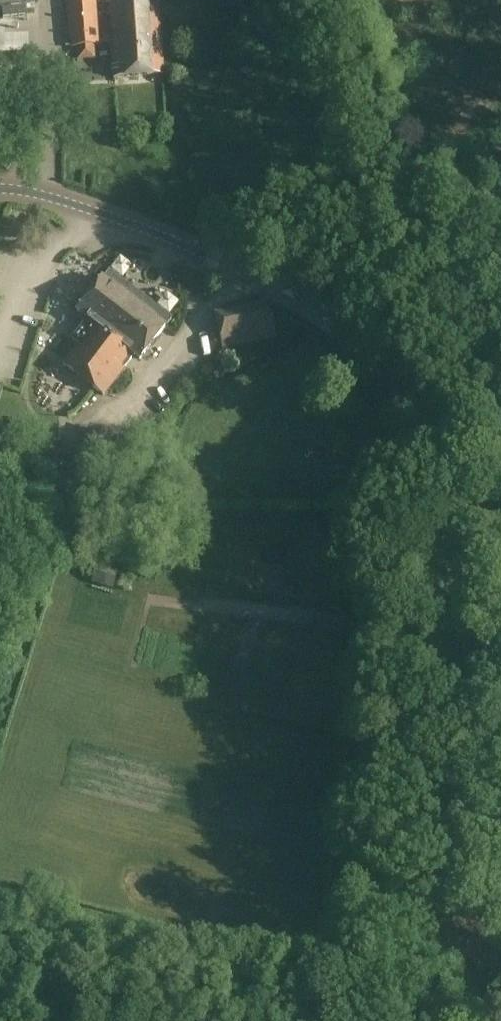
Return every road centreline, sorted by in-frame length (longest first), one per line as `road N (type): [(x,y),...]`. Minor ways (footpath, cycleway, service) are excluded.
road 1 (tertiary): [(418,1020),(467,669),(461,504),(424,412),(333,324),(282,289)]
road 2 (tertiary): [(282,289),(388,211),(402,188),(401,163),(335,0)]
road 3 (track): [(466,677),(335,623),(157,601)]
road 4 (tertiary): [(282,289),(164,236),(0,187)]
road 5 (track): [(266,280),(208,301),(129,412)]
road 6 (track): [(31,192),(52,136),(50,0)]
road 7 (track): [(161,985),(165,930),(191,849)]

